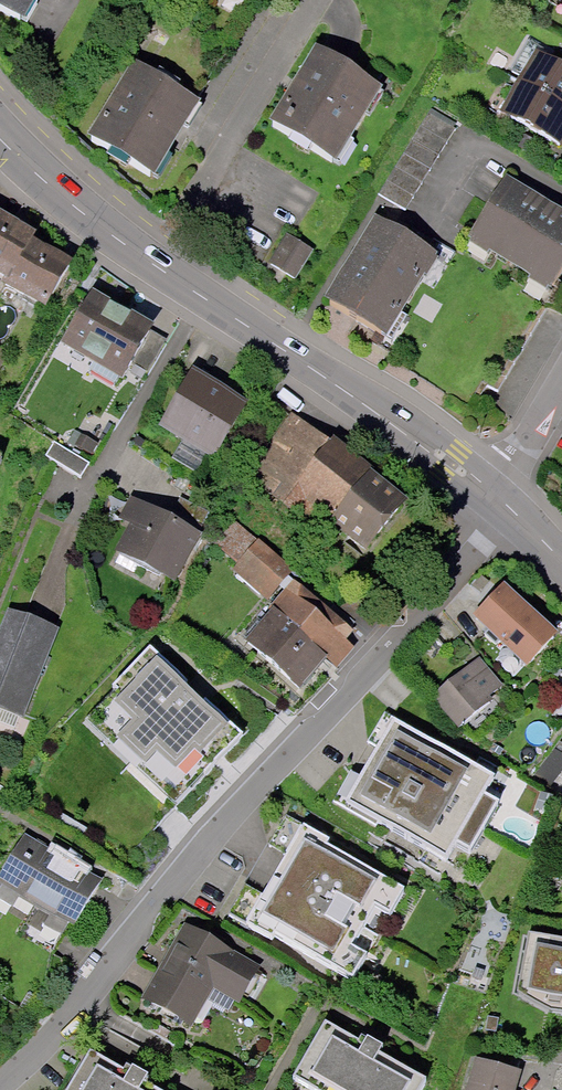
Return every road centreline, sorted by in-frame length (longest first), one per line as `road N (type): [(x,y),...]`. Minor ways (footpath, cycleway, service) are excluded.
road 1 (residential): [(0,1088),(306,740),(514,519)]
road 2 (tertiary): [(0,138),(49,184),(488,499)]
road 3 (residential): [(304,0),(224,129)]
road 4 (residential): [(561,391),(488,499)]

